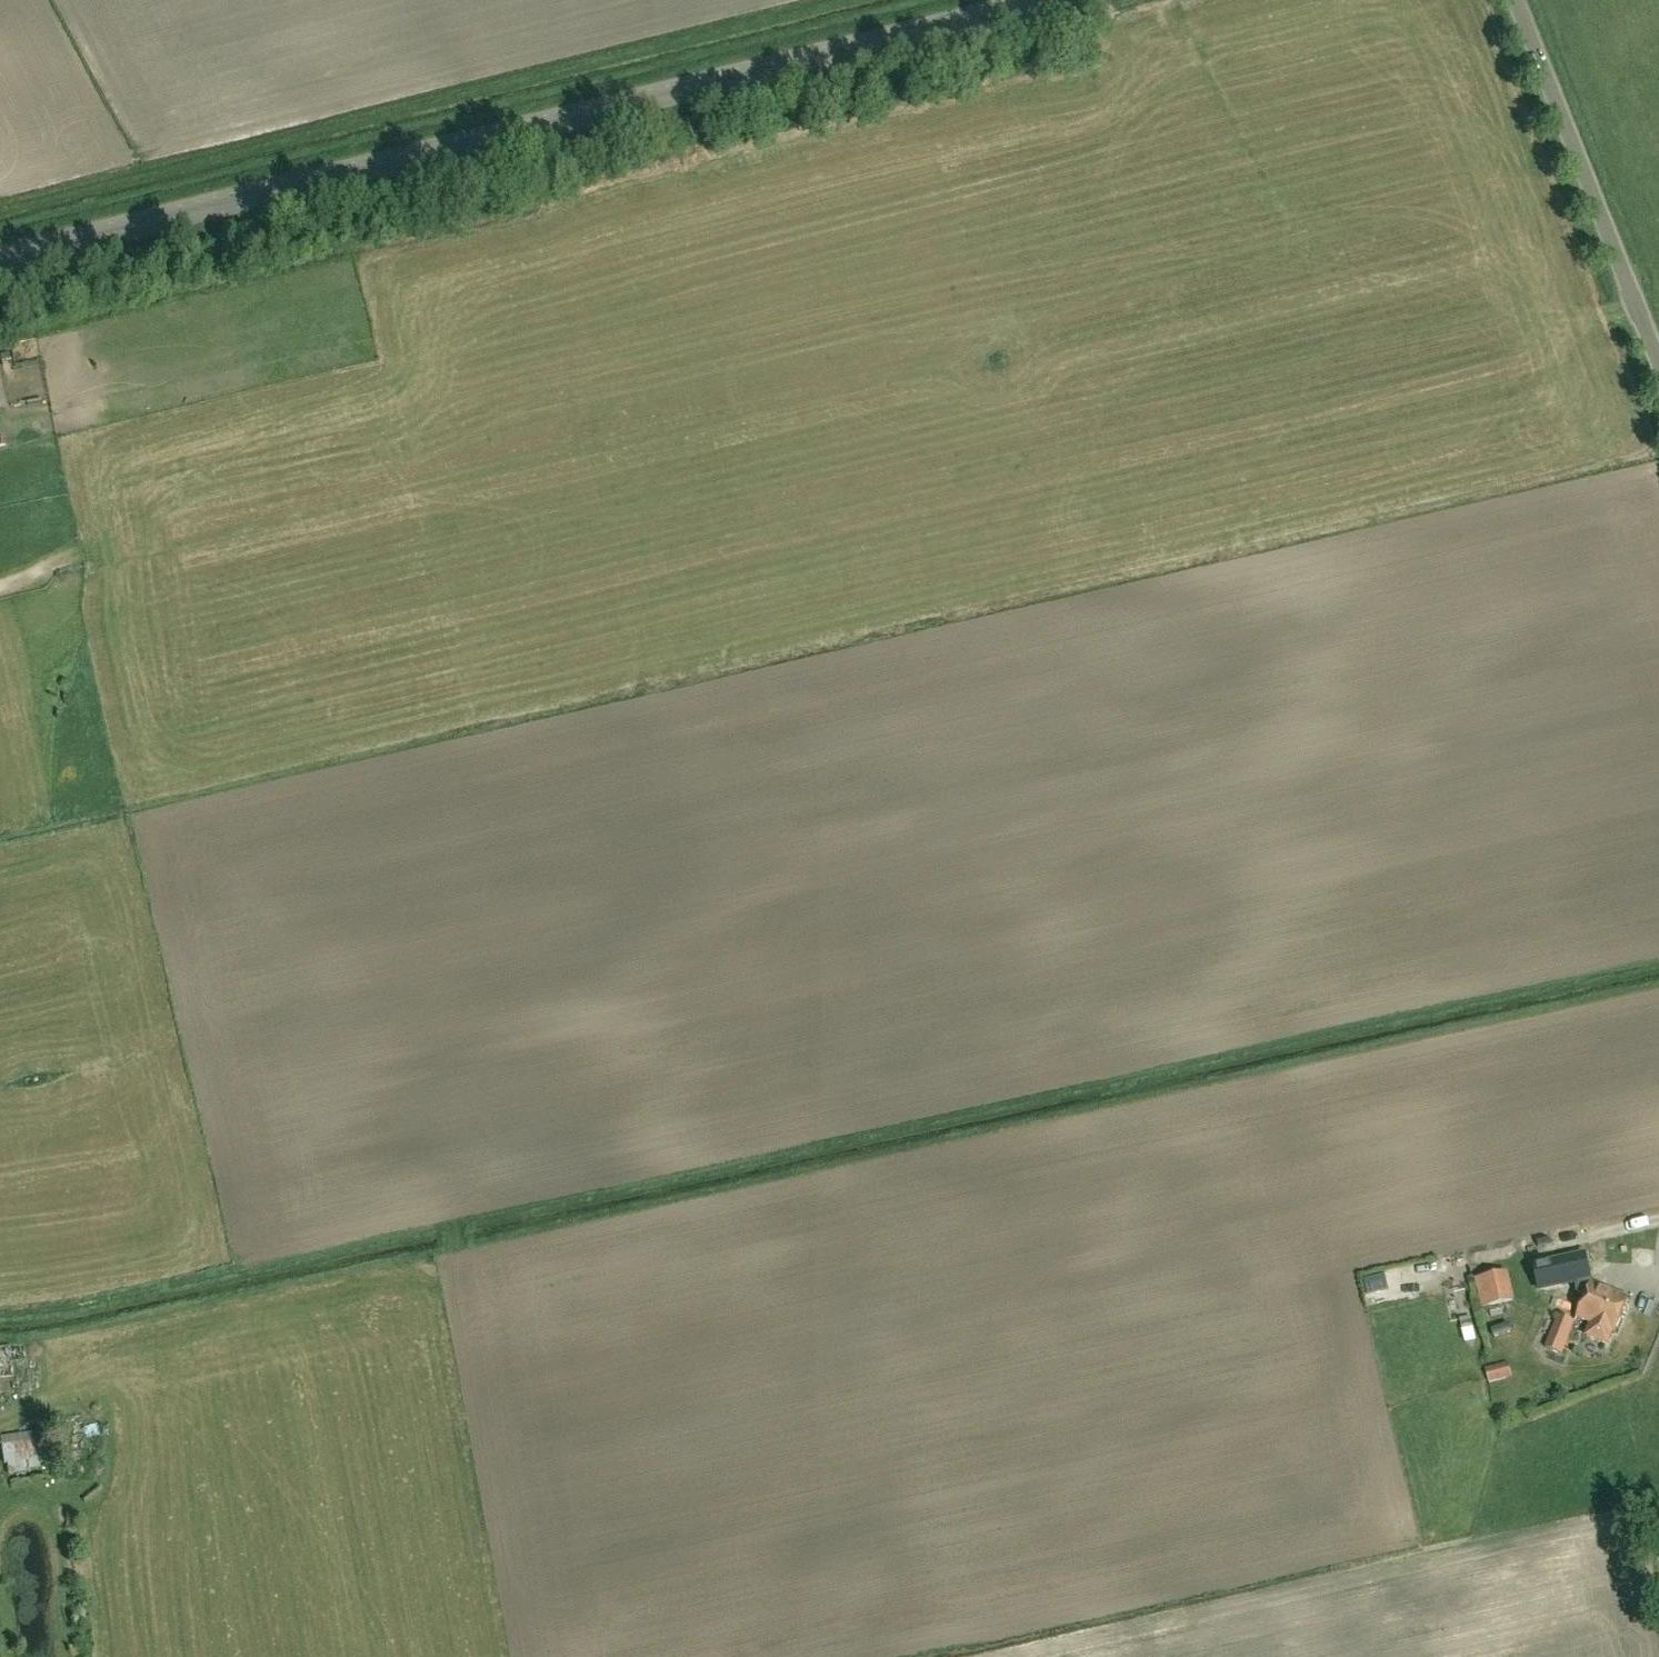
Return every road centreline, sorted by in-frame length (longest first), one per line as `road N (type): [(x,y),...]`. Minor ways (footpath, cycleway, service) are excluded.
road 1 (tertiary): [(0,259),(1051,0)]
road 2 (unclassified): [(1658,360),(1517,0)]

